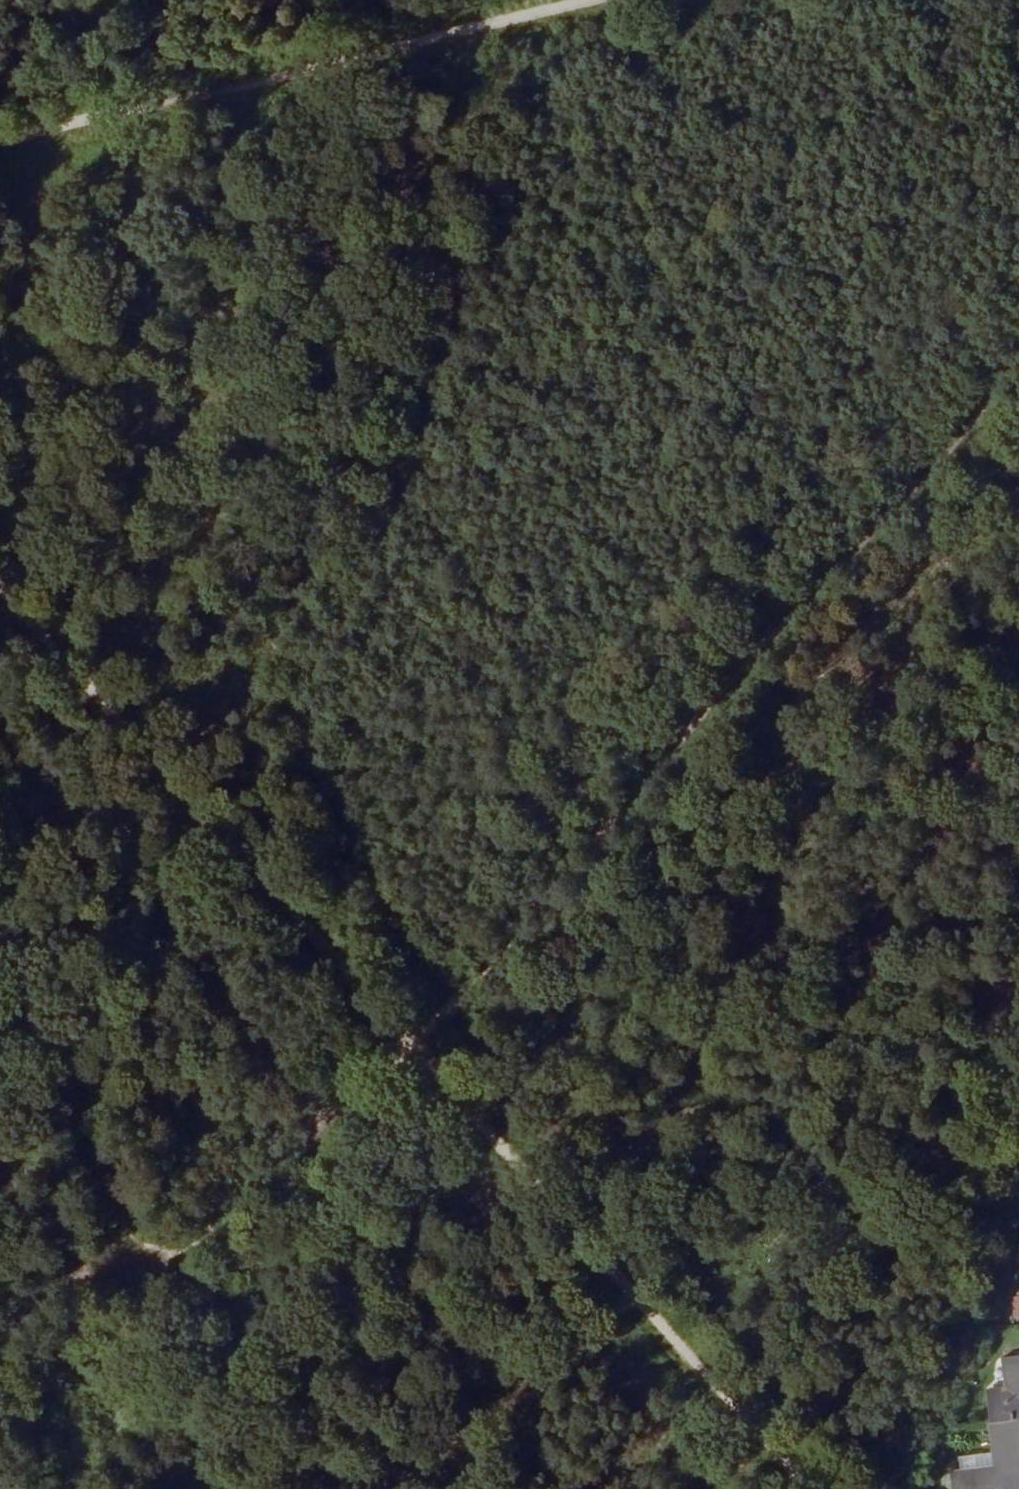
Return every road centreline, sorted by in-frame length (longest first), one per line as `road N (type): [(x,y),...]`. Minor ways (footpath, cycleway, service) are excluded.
road 1 (track): [(411,1047),(0,592)]
road 2 (track): [(0,139),(593,0)]
road 3 (track): [(411,1047),(803,1488)]
road 4 (track): [(0,1348),(72,1282),(154,1270),(337,1122),(411,1047)]
road 5 (track): [(154,1270),(0,953)]

